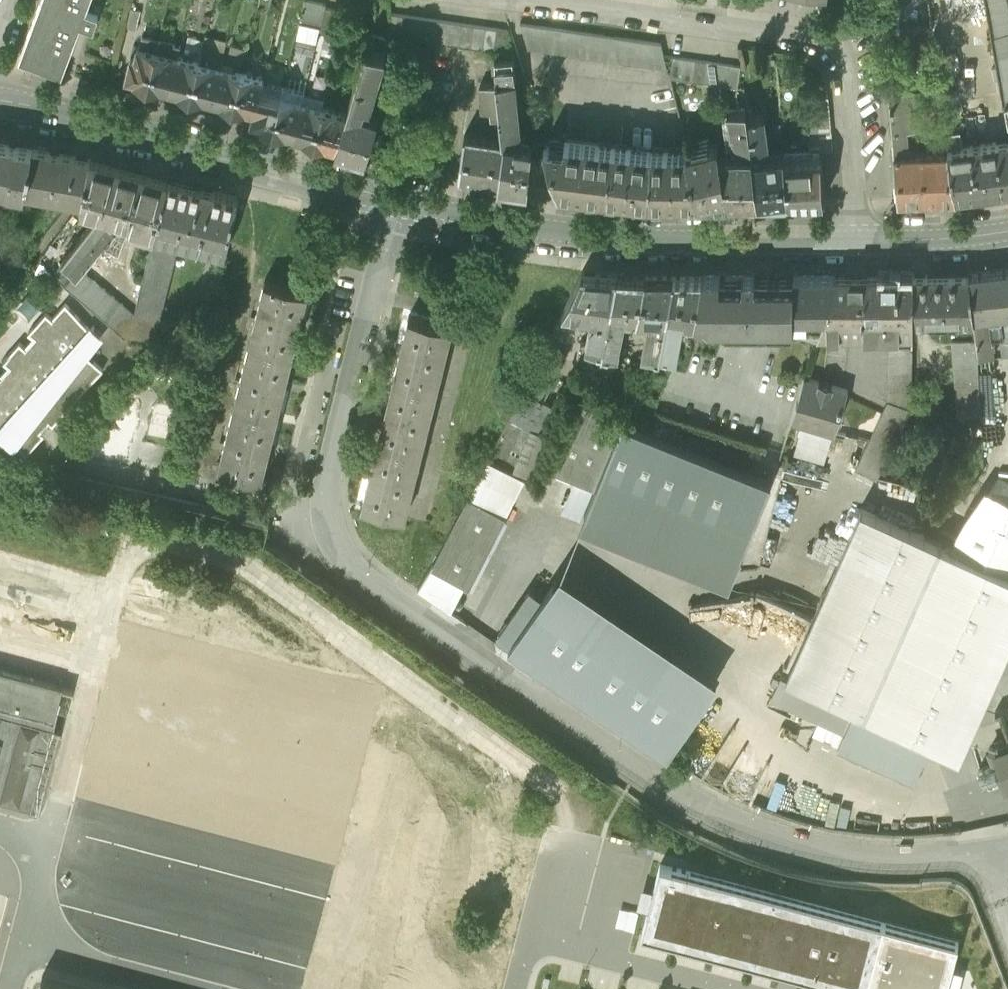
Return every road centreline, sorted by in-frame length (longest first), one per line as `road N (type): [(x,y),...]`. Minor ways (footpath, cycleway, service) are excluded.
road 1 (residential): [(1007,851),(921,862),(849,859),(772,844),(700,815),(460,650),(341,557),(331,532),(329,479),(397,198)]
road 2 (residential): [(857,239),(841,52),(821,39),(507,0)]
road 3 (tertiary): [(397,198),(599,235),(857,239)]
road 4 (tertiary): [(0,101),(397,198)]
road 5 (tertiary): [(857,239),(1007,230)]

